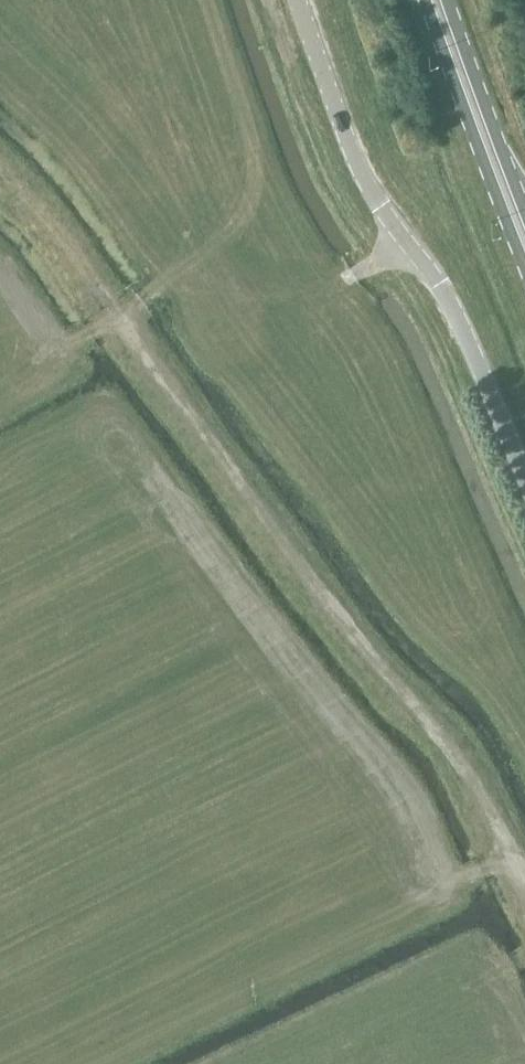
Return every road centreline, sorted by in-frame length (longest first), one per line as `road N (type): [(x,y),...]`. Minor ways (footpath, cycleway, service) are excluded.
road 1 (track): [(524,877),(461,763),(332,608),(0,171)]
road 2 (unclassified): [(524,479),(454,309),(356,163),(298,0)]
road 3 (track): [(75,1063),(516,857)]
road 4 (track): [(73,344),(175,280),(249,273),(318,292),(408,245)]
road 5 (primary): [(426,0),(524,267)]
road 6 (primary): [(524,216),(447,0)]

